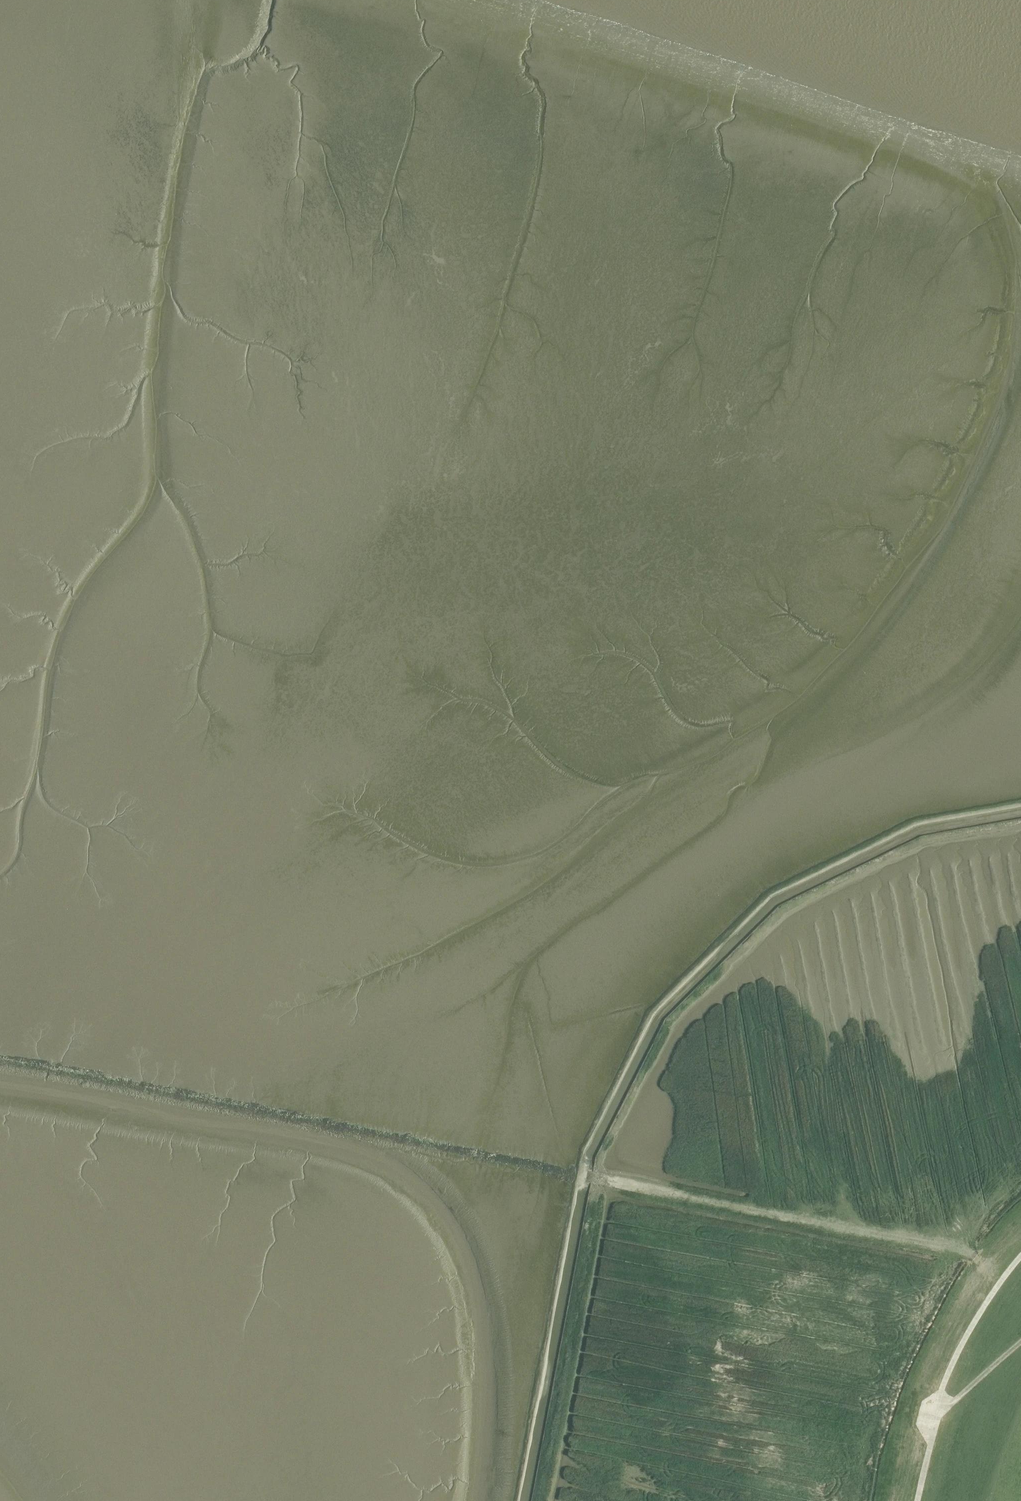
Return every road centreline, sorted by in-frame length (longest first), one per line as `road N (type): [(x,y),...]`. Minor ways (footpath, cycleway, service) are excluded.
road 1 (track): [(1006,1276),(967,1254),(582,1176)]
road 2 (track): [(919,1500),(953,1364),(1020,1258)]

